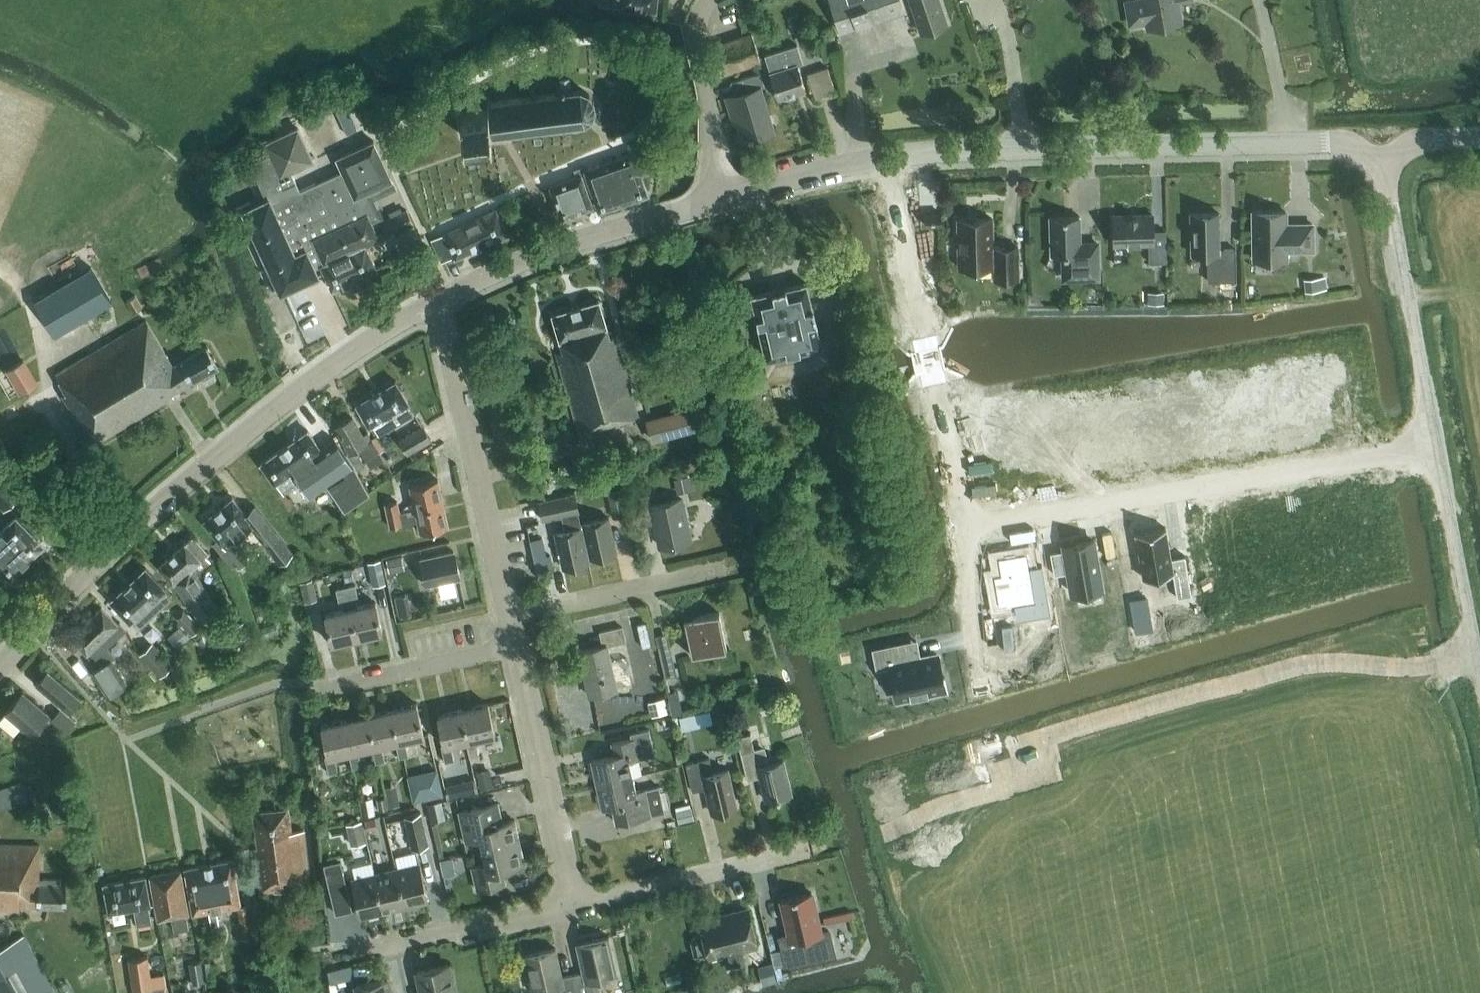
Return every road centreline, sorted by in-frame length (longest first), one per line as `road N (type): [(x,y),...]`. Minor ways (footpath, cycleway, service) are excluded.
road 1 (residential): [(887,157),(972,534),(1438,449)]
road 2 (tertiary): [(0,671),(125,538),(264,417),(437,299)]
road 3 (tertiary): [(887,157),(1331,140),(1384,160)]
road 4 (residential): [(508,617),(437,299)]
road 5 (tertiary): [(437,299),(555,250),(725,197)]
road 6 (unclassified): [(1438,449),(1384,160)]
road 7 (residential): [(577,902),(514,646)]
road 8 (residential): [(577,902),(807,855)]
road 9 (residential): [(352,954),(577,902)]
road 10 (unclassified): [(1479,672),(1438,449)]
road 11 (residential): [(508,617),(729,568)]
road 12 (residential): [(725,197),(702,70),(712,0)]
road 13 (residential): [(332,685),(514,646)]
road 14 (tertiary): [(725,197),(887,157)]

